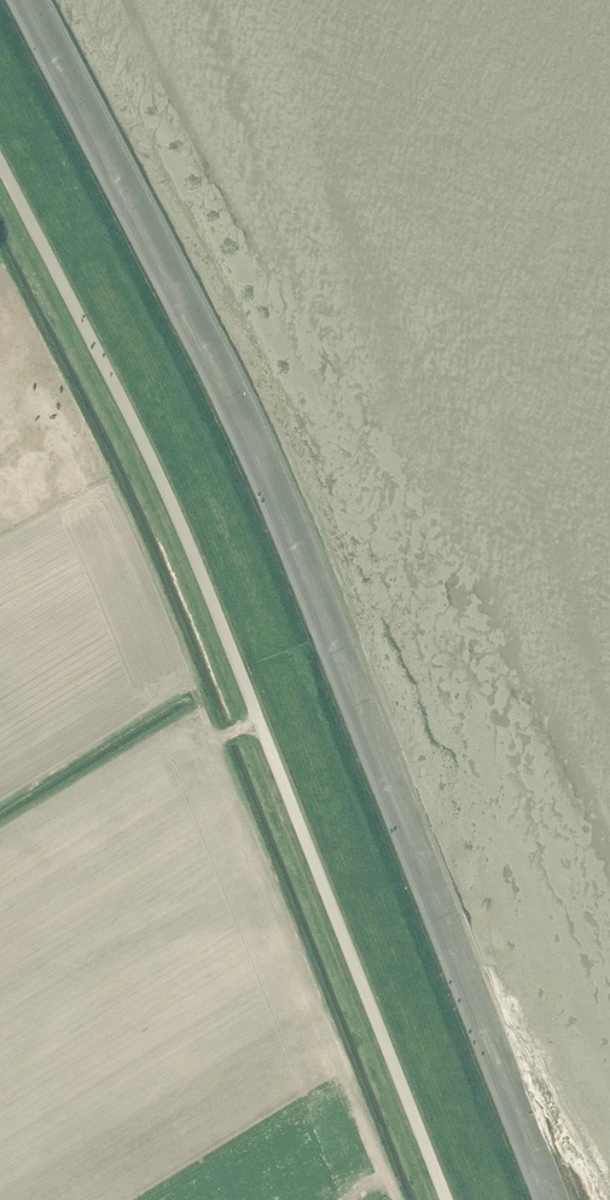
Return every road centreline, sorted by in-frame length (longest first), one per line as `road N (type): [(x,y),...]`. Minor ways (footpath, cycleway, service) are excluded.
road 1 (unclassified): [(449,1199),(189,542),(0,166)]

